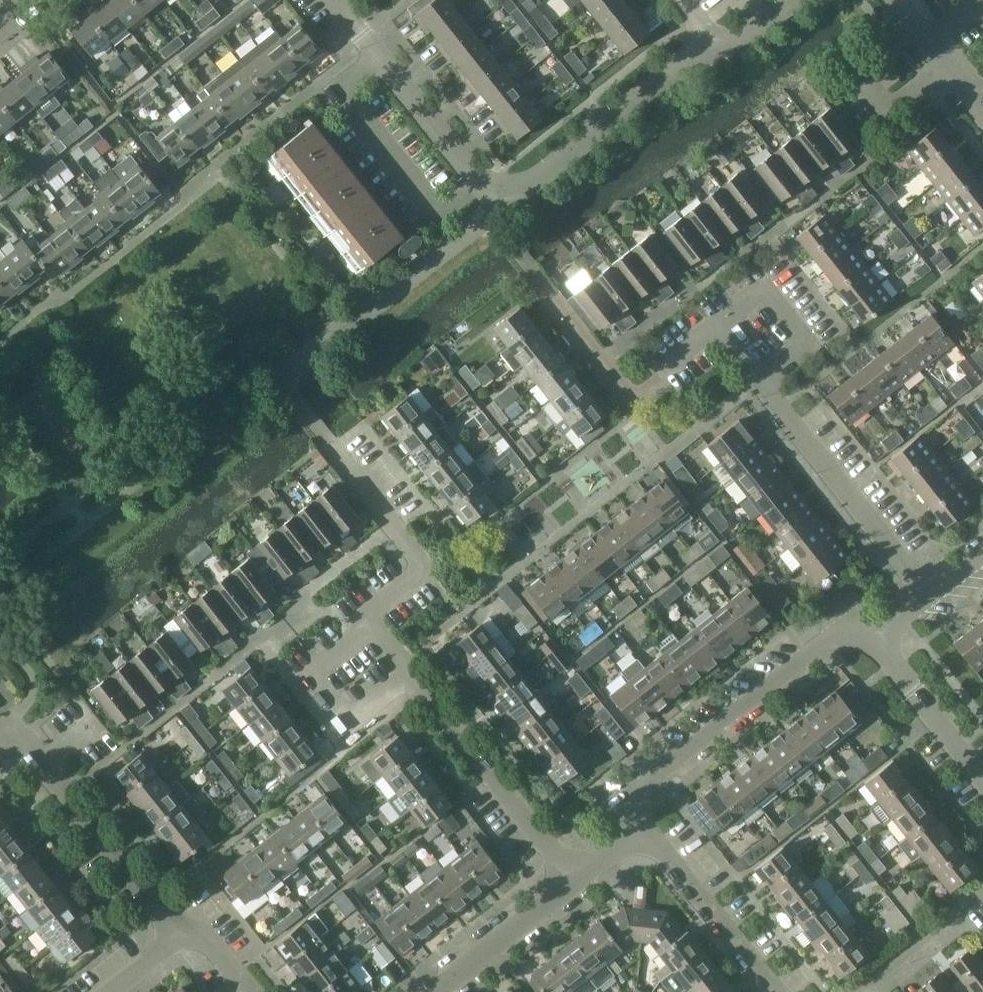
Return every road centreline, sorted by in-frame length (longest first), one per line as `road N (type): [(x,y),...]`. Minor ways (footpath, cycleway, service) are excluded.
road 1 (residential): [(574,883),(369,624),(417,578),(420,564),(340,461)]
road 2 (residential): [(340,0),(479,183),(502,197),(710,36)]
road 3 (residential): [(649,828),(647,800),(662,773),(836,639),(858,633),(873,639)]
road 4 (residential): [(0,731),(11,722),(182,933)]
road 5 (residential): [(930,594),(760,379)]
road 6 (residential): [(776,991),(649,828)]
road 7 (residential): [(982,778),(873,639)]
road 8 (residential): [(435,991),(574,883)]
road 9 (residential): [(860,991),(982,896)]

